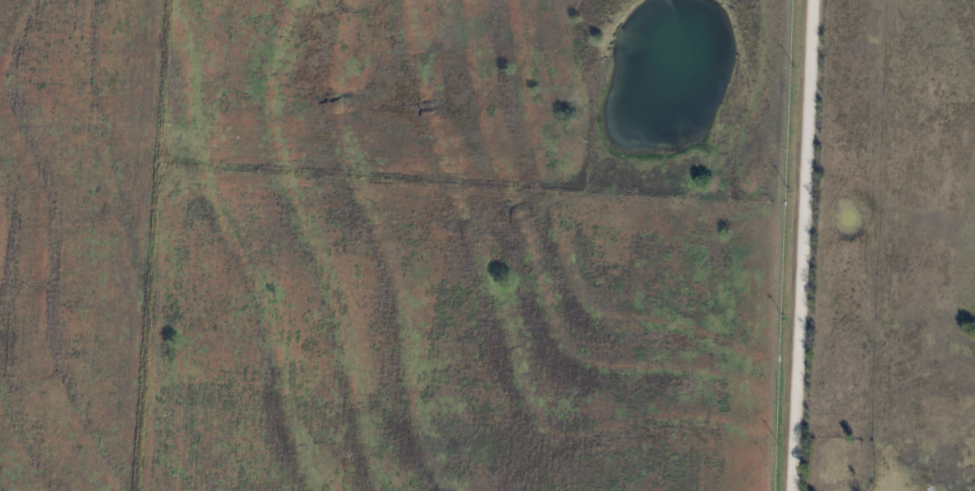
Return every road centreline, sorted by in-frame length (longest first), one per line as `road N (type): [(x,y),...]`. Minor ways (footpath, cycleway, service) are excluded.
road 1 (residential): [(791,490),(810,0)]

